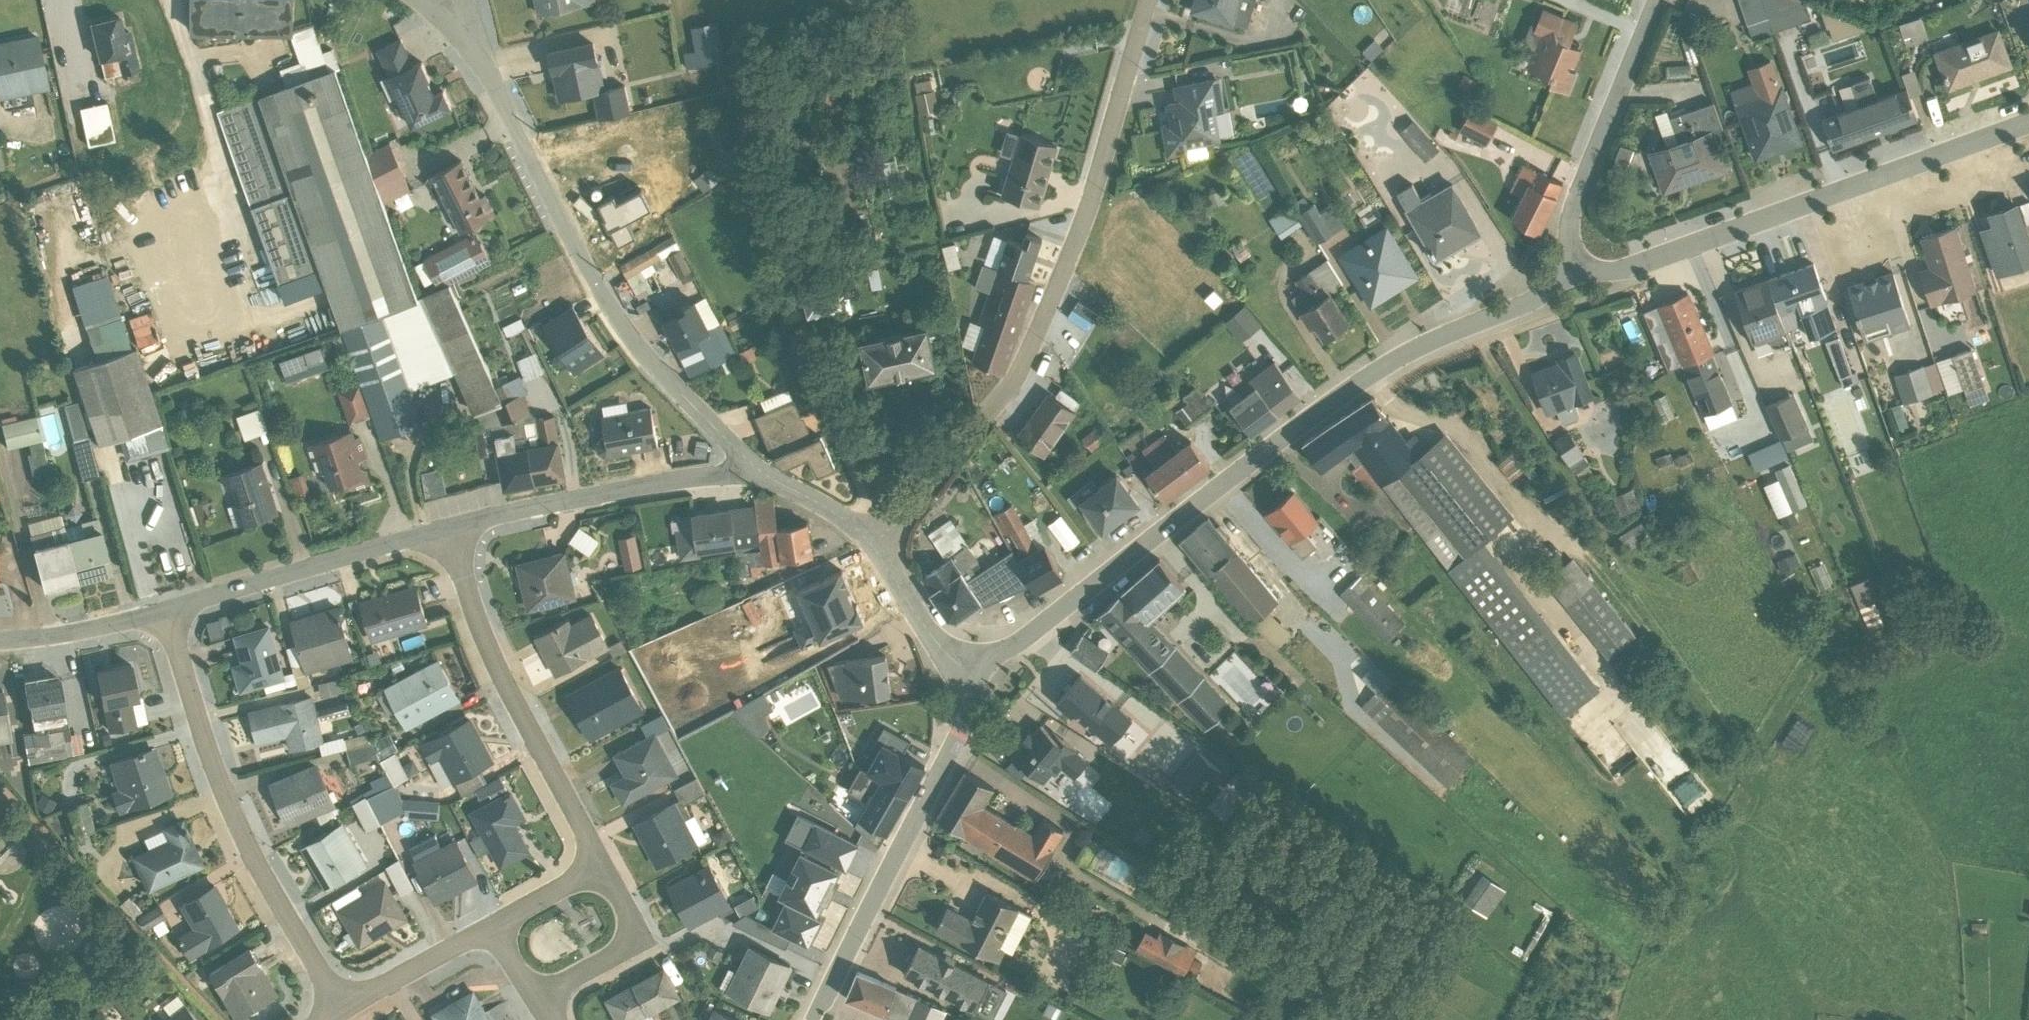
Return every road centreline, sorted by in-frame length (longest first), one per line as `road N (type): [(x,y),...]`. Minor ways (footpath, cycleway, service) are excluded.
road 1 (residential): [(978,682),(999,654),(1357,384),(1427,343),(1524,306),(1567,275)]
road 2 (residential): [(872,546),(1010,386),(1090,203),(1149,0)]
road 3 (track): [(734,0),(771,279),(791,345),(864,492),(872,546)]
road 4 (residential): [(449,27),(493,90),(600,289),(646,355),(756,468)]
road 5 (residential): [(1567,275),(1637,267),(2028,123)]
road 6 (residential): [(166,611),(208,754),(260,869),(341,1009)]
road 7 (residential): [(813,1019),(962,732),(978,682)]
road 8 (residential): [(602,864),(475,620),(450,528)]
road 9 (residential): [(450,528),(756,468)]
road 10 (residential): [(166,611),(450,528)]
road 11 (residential): [(1658,0),(1571,215),(1567,275)]
road 12 (residential): [(602,864),(644,941),(535,1002)]
road 13 (residential): [(872,546),(936,642),(978,682)]
road 14 (residential): [(341,1009),(488,924)]
road 15 (residential): [(0,639),(166,611)]
road 16 (residential): [(756,468),(840,515),(872,546)]
road 17 (residential): [(488,924),(602,864)]

